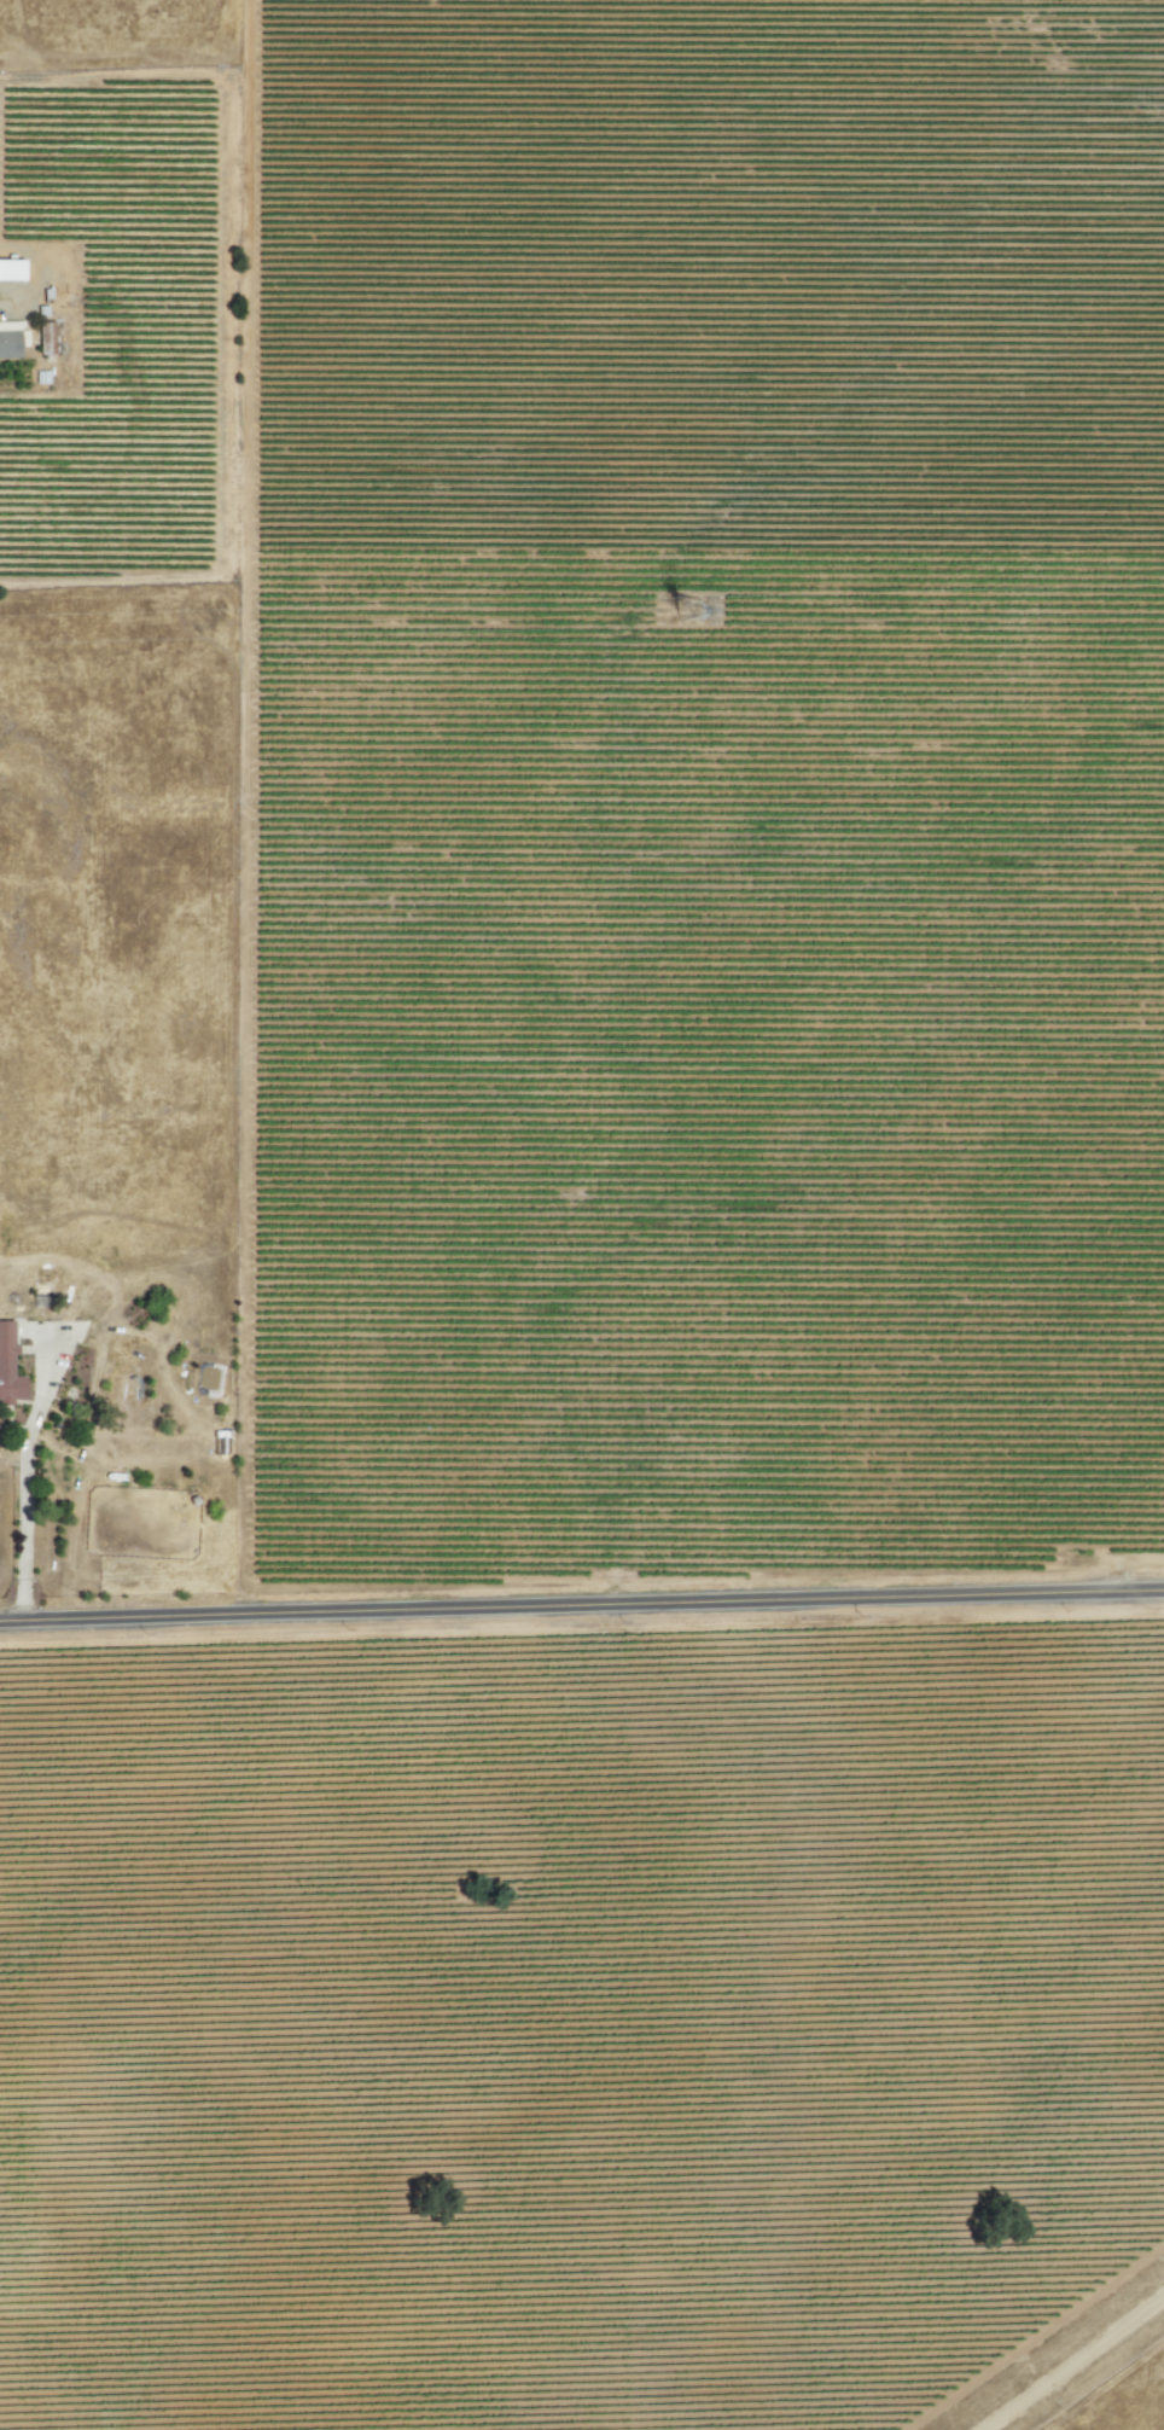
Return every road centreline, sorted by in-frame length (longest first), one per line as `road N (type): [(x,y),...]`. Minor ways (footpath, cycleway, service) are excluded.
road 1 (residential): [(0,1623),(1163,1592)]

